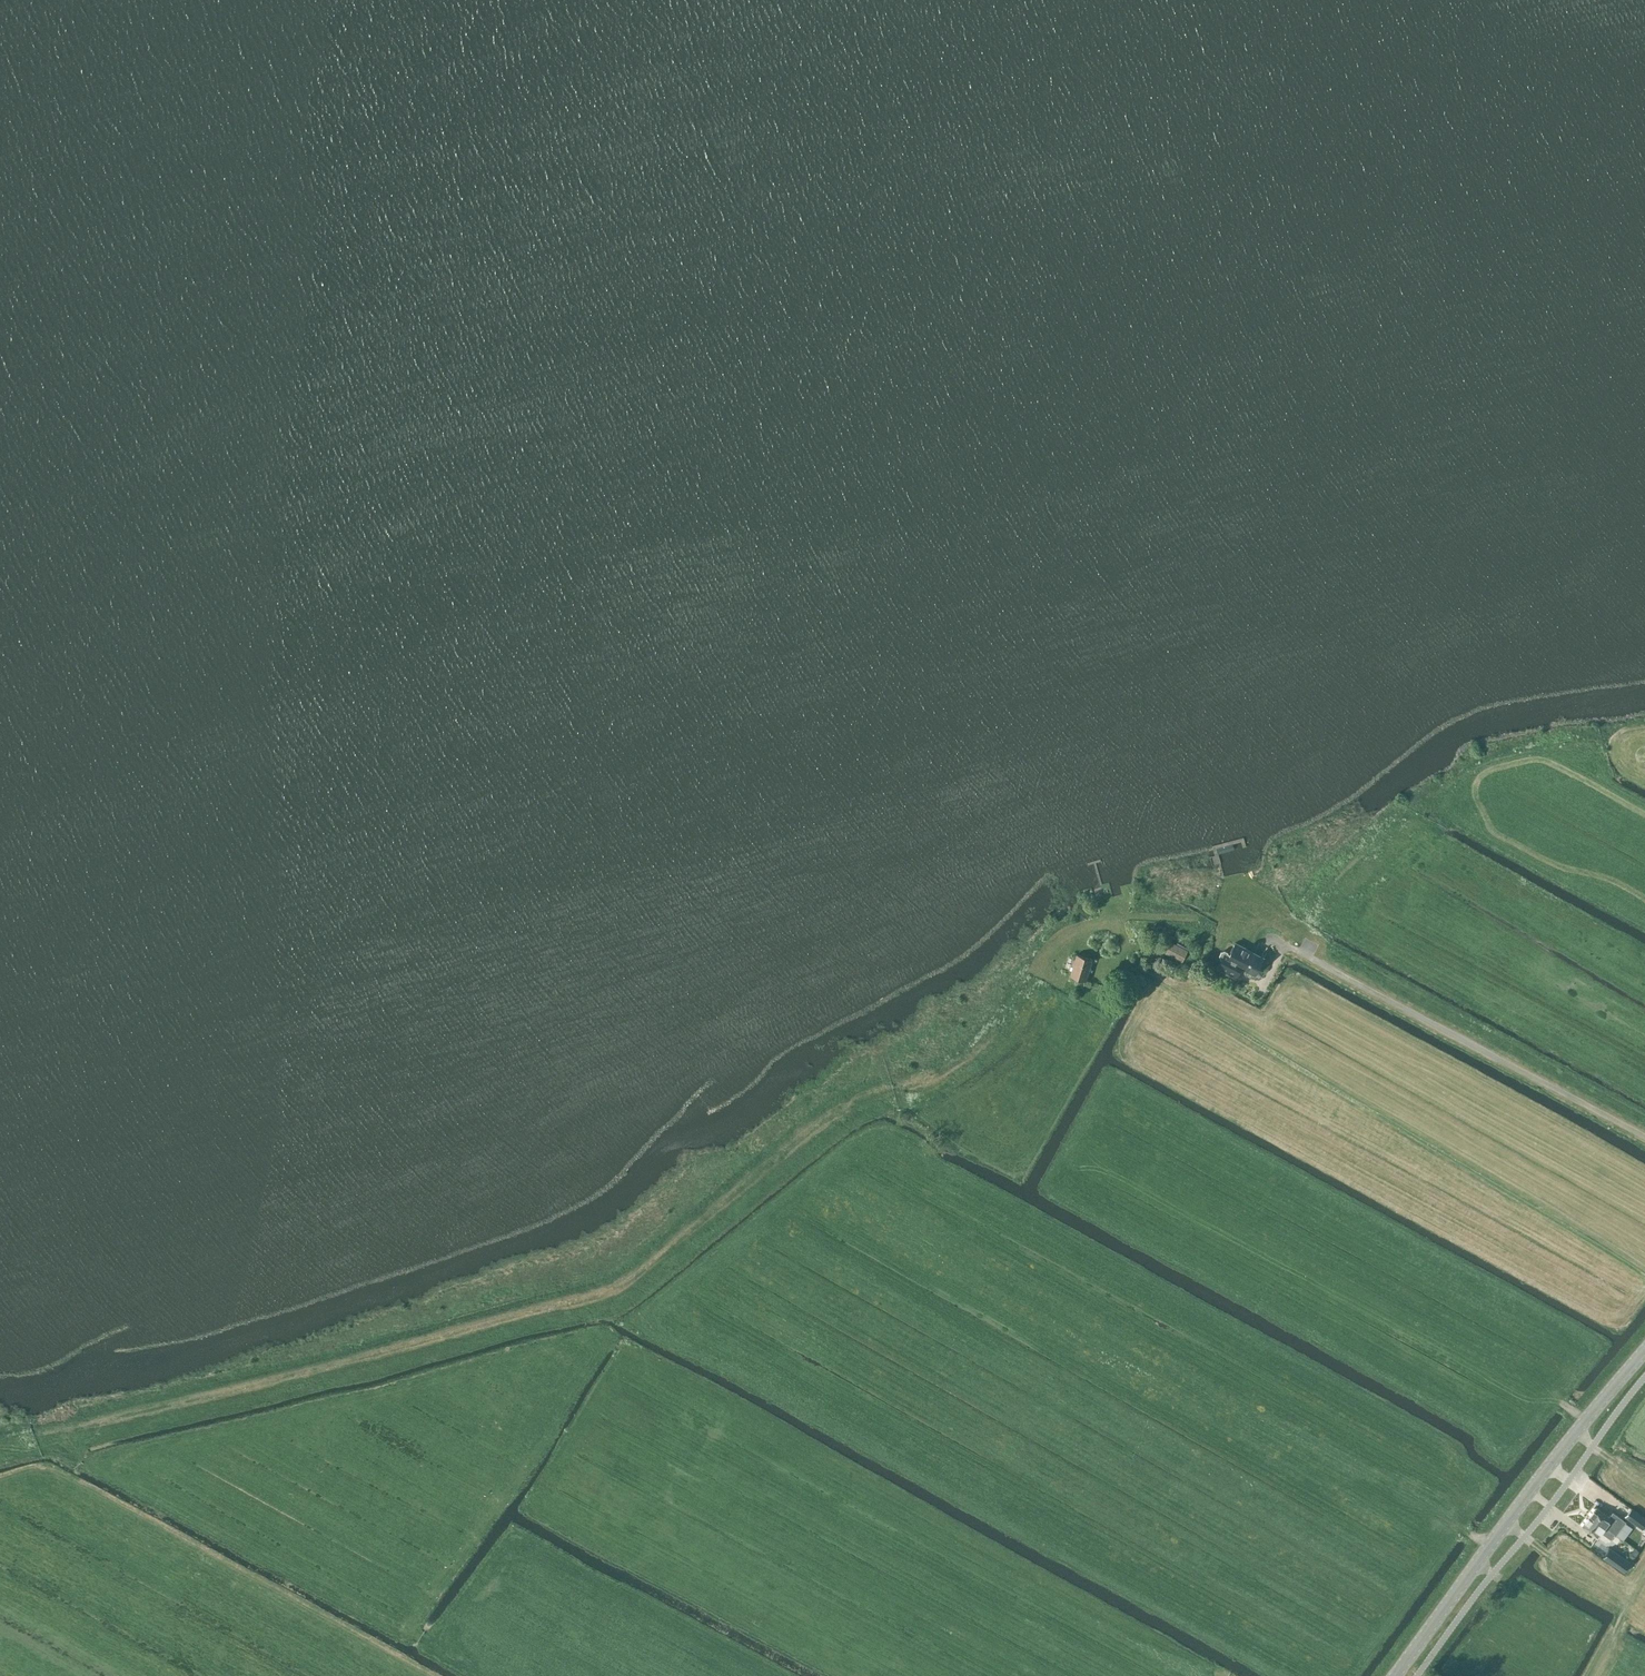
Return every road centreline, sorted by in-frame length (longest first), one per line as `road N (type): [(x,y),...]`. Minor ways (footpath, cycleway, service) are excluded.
road 1 (track): [(1644,1279),(1127,959)]
road 2 (secondary): [(1395,1675),(1644,1349)]

